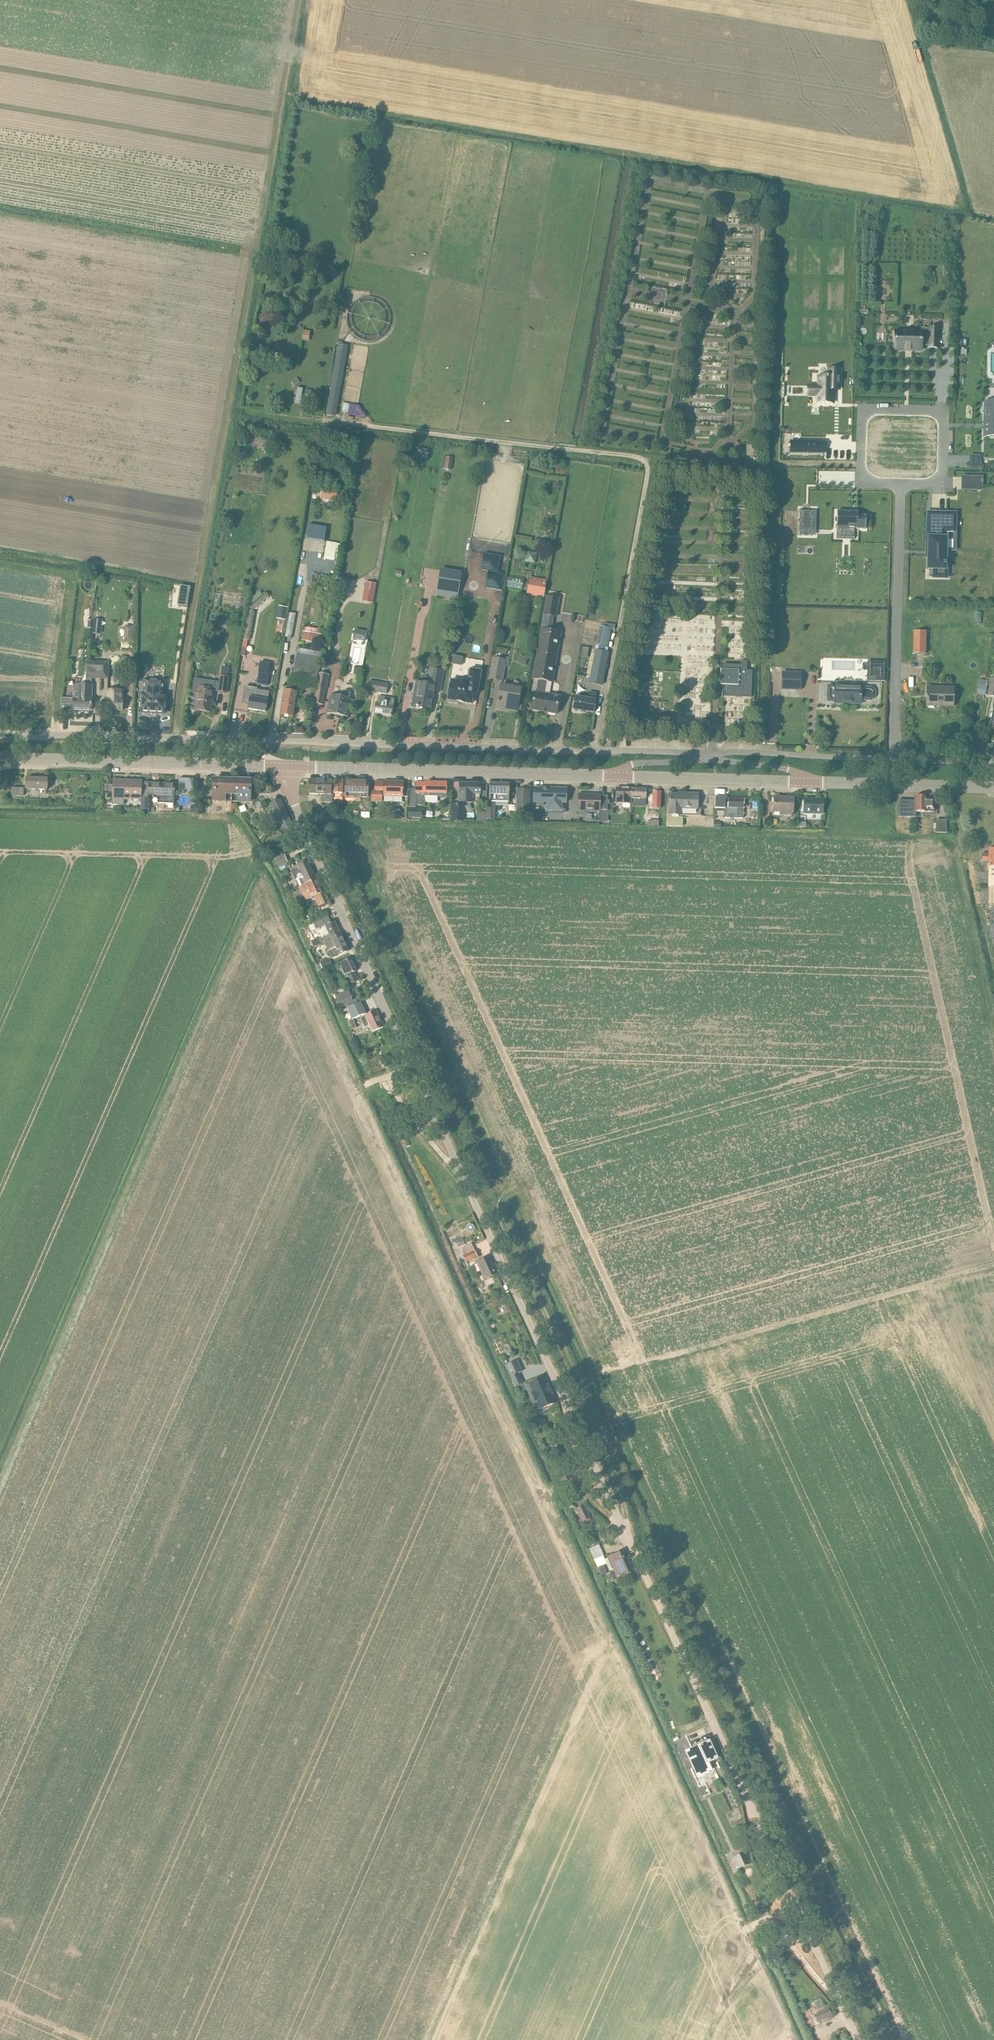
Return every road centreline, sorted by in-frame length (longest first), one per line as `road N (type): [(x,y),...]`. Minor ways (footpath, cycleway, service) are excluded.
road 1 (track): [(0,815),(225,820),(244,829),(797,2039)]
road 2 (unclassified): [(857,2039),(280,767)]
road 3 (track): [(0,1475),(263,872)]
road 4 (track): [(257,863),(0,1445)]
road 5 (residential): [(705,753),(209,739)]
road 6 (track): [(546,1491),(577,1484),(624,1531),(595,1425),(499,1215),(509,1186)]
road 7 (track): [(176,738),(226,409),(321,421)]
road 8 (track): [(226,409),(299,0)]
road 9 (tertiary): [(280,767),(617,777)]
road 10 (tertiary): [(0,758),(280,767)]
road 11 (residential): [(900,485),(894,760)]
road 12 (track): [(0,205),(257,250)]
road 13 (track): [(53,736),(73,575),(0,563)]
road 14 (residential): [(900,485),(942,485),(943,410),(862,409)]
road 15 (tertiary): [(617,777),(808,782)]
road 16 (residential): [(894,760),(705,753)]
road 17 (tertiary): [(808,782),(993,788)]
road 18 (residential): [(209,739),(53,736)]
road 19 (track): [(464,1181),(388,1077),(414,1071)]
road 20 (track): [(746,1928),(775,1923),(837,1995)]

